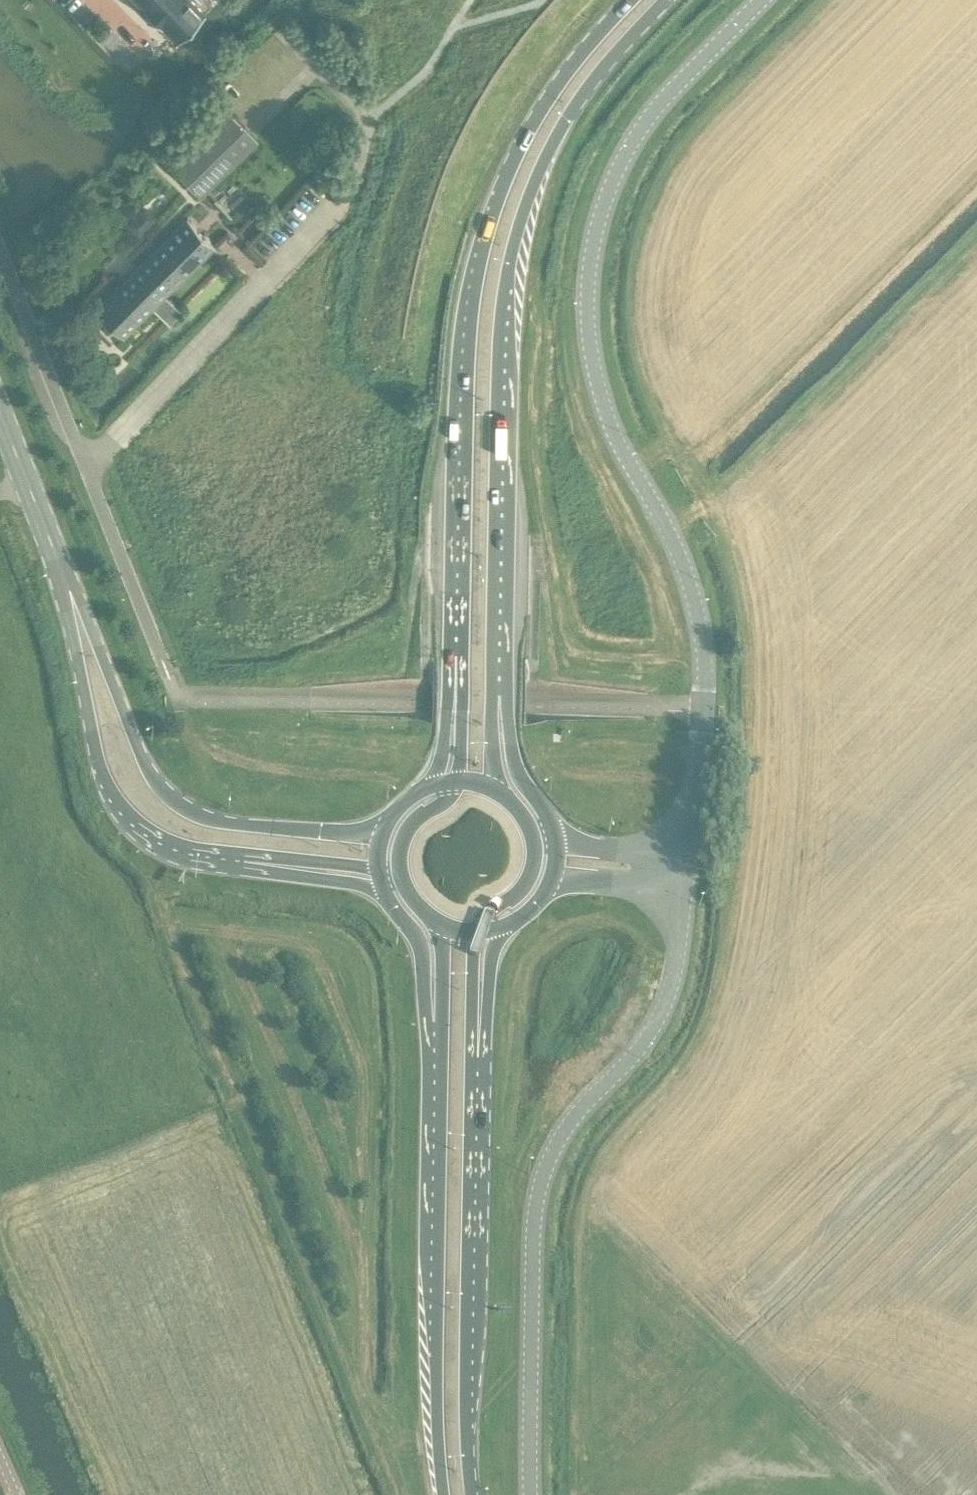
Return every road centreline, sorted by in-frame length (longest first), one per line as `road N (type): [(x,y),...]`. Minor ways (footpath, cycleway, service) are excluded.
road 1 (unclassified): [(762,0),(633,141),(600,218),(588,292),(604,408),(680,560),(702,649),(685,875)]
road 2 (primary): [(492,654),(499,344),(512,256),(532,189),(579,99),(665,0)]
road 3 (primary): [(627,0),(558,82),(505,175),(474,269),(463,333),(455,655)]
road 4 (unclassified): [(530,1494),(540,1188),(569,1124),(636,1054),(664,1008),(685,875)]
road 5 (primary): [(473,1494),(479,1025)]
road 6 (secondary): [(388,822),(352,834),(258,827),(190,813),(168,797),(134,742),(67,581)]
road 7 (primary): [(441,1027),(436,1388),(444,1494)]
road 8 (unclassified): [(163,665),(0,253)]
road 9 (secondary): [(67,581),(100,774),(125,816),(178,851),(291,867)]
road 10 (primary): [(555,843),(545,810),(514,765),(492,654)]
road 11 (secondary): [(67,581),(0,414)]
road 12 (primary): [(508,798),(492,755),(492,654)]
road 13 (primary): [(387,896),(418,938),(441,1027)]
road 14 (primary): [(455,655),(444,749),(428,786)]
road 15 (primary): [(455,780),(448,800),(407,832),(399,864),(404,885)]
road 16 (primary): [(455,655),(461,715),(455,780)]

